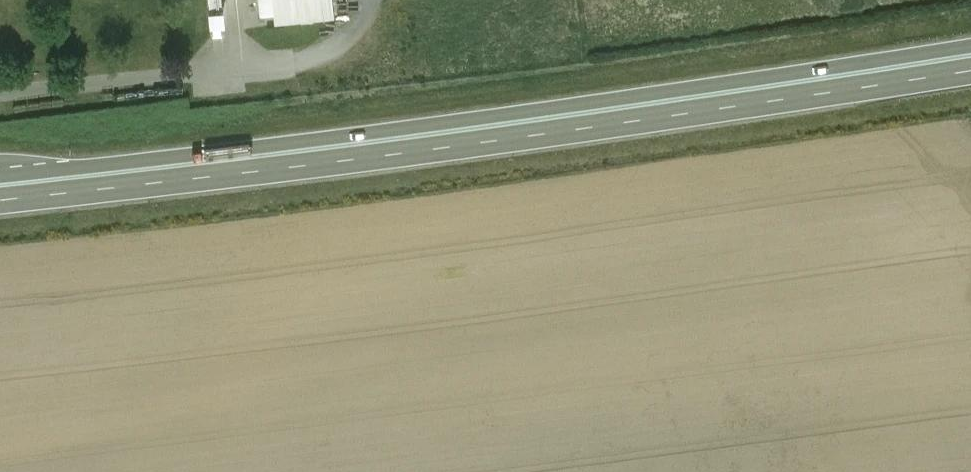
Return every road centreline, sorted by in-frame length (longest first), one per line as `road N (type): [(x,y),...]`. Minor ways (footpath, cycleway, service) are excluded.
road 1 (trunk): [(970,46),(425,126),(0,178)]
road 2 (trunk): [(0,200),(407,152),(970,70)]

